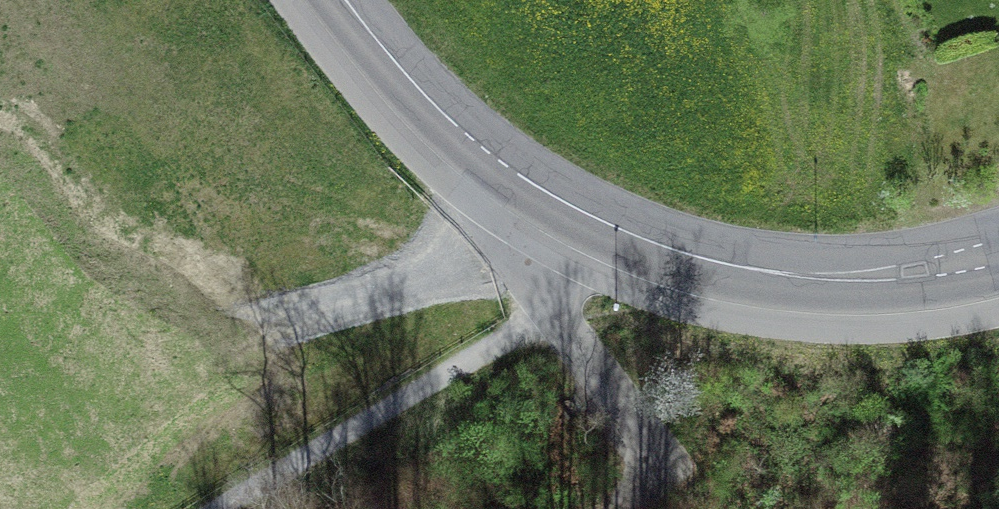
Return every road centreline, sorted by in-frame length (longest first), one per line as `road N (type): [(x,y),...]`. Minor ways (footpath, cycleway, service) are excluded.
road 1 (residential): [(346,0),(432,105),(518,174),(623,232),(701,259),(775,272),(878,272),(998,251)]
road 2 (track): [(432,105),(483,214),(631,431),(631,486),(612,508)]
road 3 (track): [(223,508),(546,317)]

